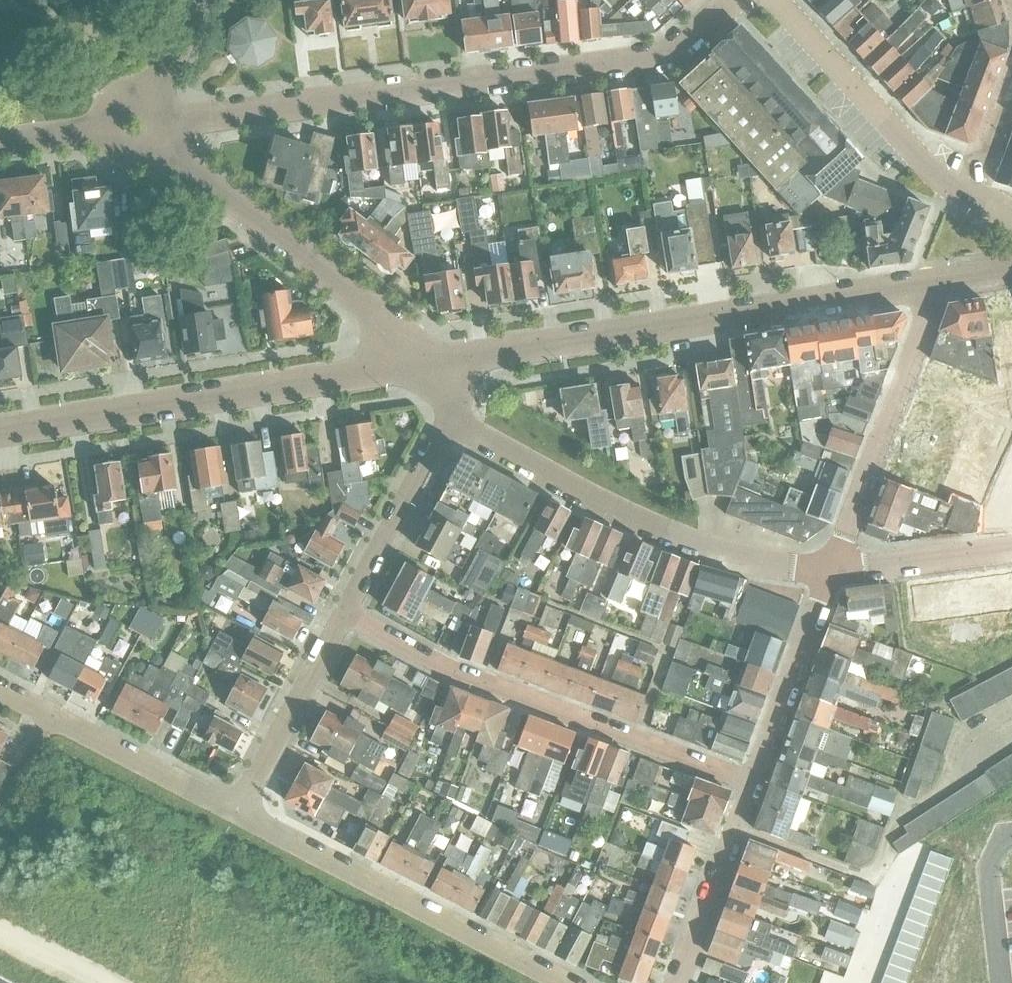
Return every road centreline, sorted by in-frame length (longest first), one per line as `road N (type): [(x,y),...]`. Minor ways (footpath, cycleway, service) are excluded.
road 1 (residential): [(133,127),(680,59),(741,0)]
road 2 (tertiary): [(426,362),(944,282)]
road 3 (residential): [(750,783),(486,684),(340,611)]
road 4 (tertiary): [(0,424),(426,362)]
road 5 (residential): [(833,565),(808,572),(682,537),(443,417)]
road 6 (residential): [(426,362),(133,127)]
road 7 (residential): [(564,982),(235,808)]
road 8 (residential): [(833,565),(944,282)]
road 9 (residential): [(975,200),(950,189),(772,0)]
road 10 (residential): [(235,808),(0,689)]
road 11 (residential): [(750,783),(833,565)]
road 12 (residential): [(235,808),(340,611)]
road 13 (residential): [(340,611),(443,417)]
road 14 (residential): [(677,982),(750,783)]
road 15 (residential): [(833,565),(1011,546)]
road 16 (residential): [(133,127),(196,0)]
road 17 (residential): [(0,141),(133,127)]

